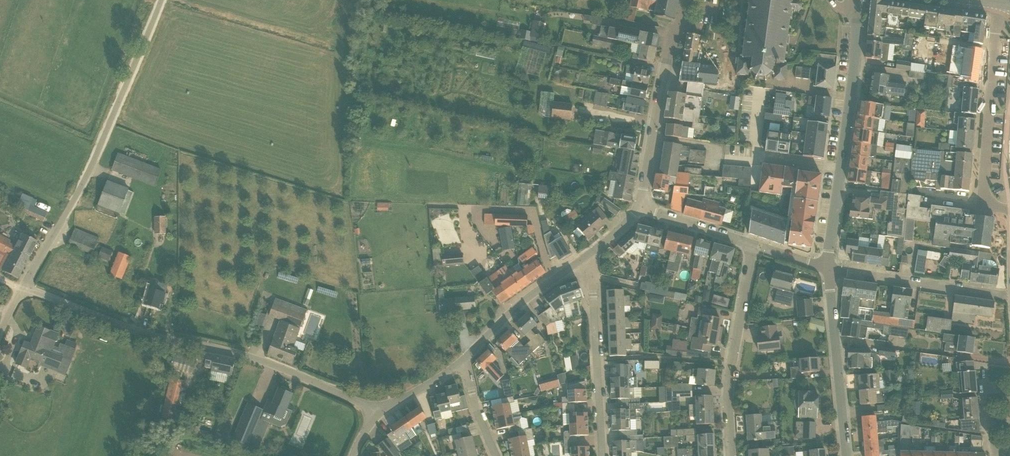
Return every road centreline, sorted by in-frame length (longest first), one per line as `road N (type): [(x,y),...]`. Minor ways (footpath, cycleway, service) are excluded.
road 1 (unclassified): [(381,412),(233,349),(159,336),(22,288)]
road 2 (residential): [(22,288),(102,144),(159,0)]
road 3 (residential): [(827,270),(858,0)]
road 4 (residential): [(639,207),(667,63),(690,0)]
road 5 (residential): [(731,455),(729,376),(754,246)]
road 6 (residential): [(602,455),(593,252)]
road 7 (residential): [(847,455),(827,270)]
road 8 (residential): [(1009,296),(827,270)]
road 9 (residential): [(465,358),(528,297),(593,252)]
road 10 (residential): [(754,246),(639,207)]

